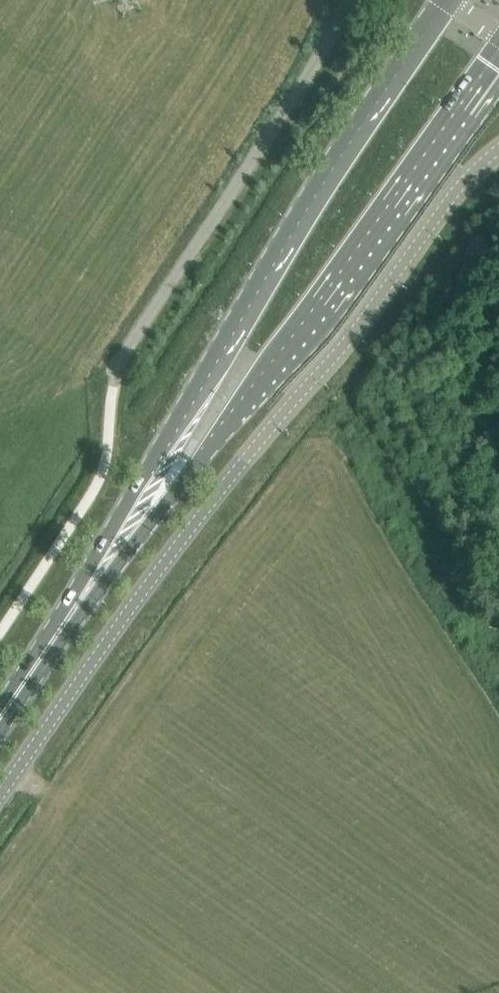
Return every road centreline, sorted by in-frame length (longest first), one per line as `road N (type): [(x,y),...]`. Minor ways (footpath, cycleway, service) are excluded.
road 1 (unclassified): [(0,795),(160,564),(352,334),(474,172),(498,153)]
road 2 (primary): [(447,0),(338,161),(69,618)]
road 3 (primary): [(69,618),(240,411),(498,58)]
road 4 (primary): [(0,720),(69,618)]

